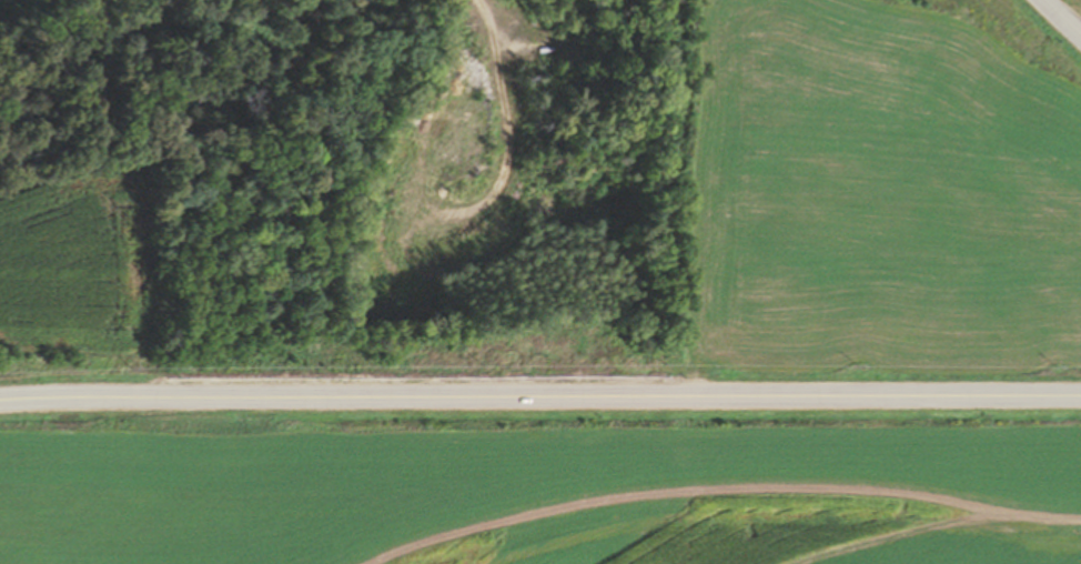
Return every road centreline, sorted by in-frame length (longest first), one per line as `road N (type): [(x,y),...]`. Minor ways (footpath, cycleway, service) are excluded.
road 1 (primary): [(1080,398),(0,400)]
road 2 (track): [(1080,525),(836,504),(719,510),(562,532),(424,563)]
road 3 (track): [(478,0),(491,19),(519,179),(506,204),(465,239)]
road 4 (track): [(784,563),(941,512)]

